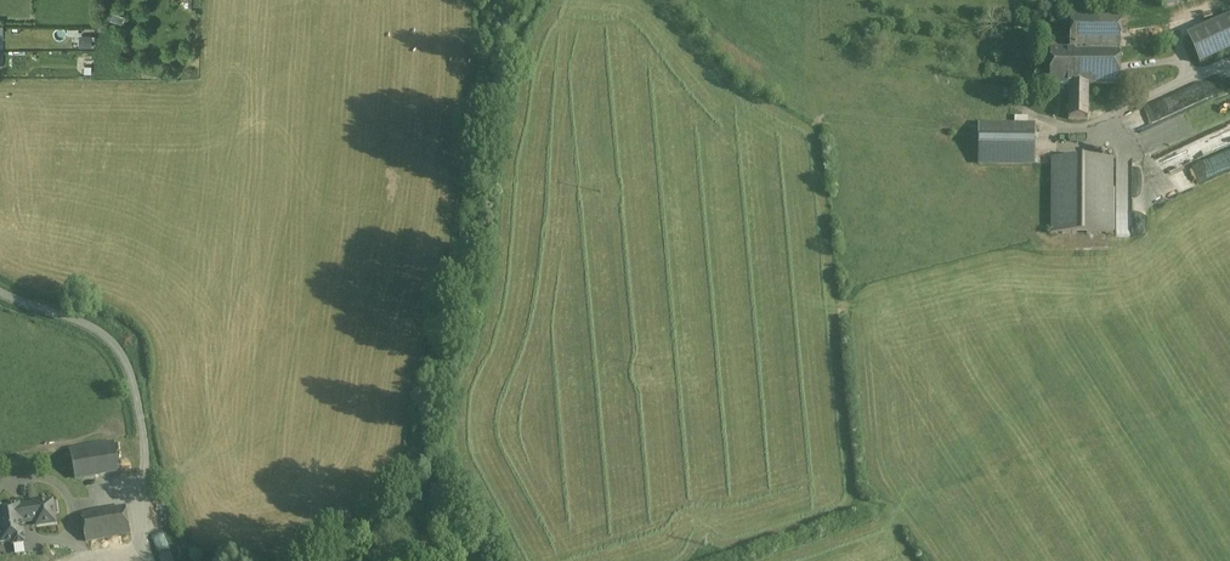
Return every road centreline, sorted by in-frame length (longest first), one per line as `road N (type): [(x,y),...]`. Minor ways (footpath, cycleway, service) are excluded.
road 1 (track): [(491,0),(472,267),(440,363),(419,518)]
road 2 (residential): [(0,292),(87,324),(118,350),(139,408),(141,455)]

